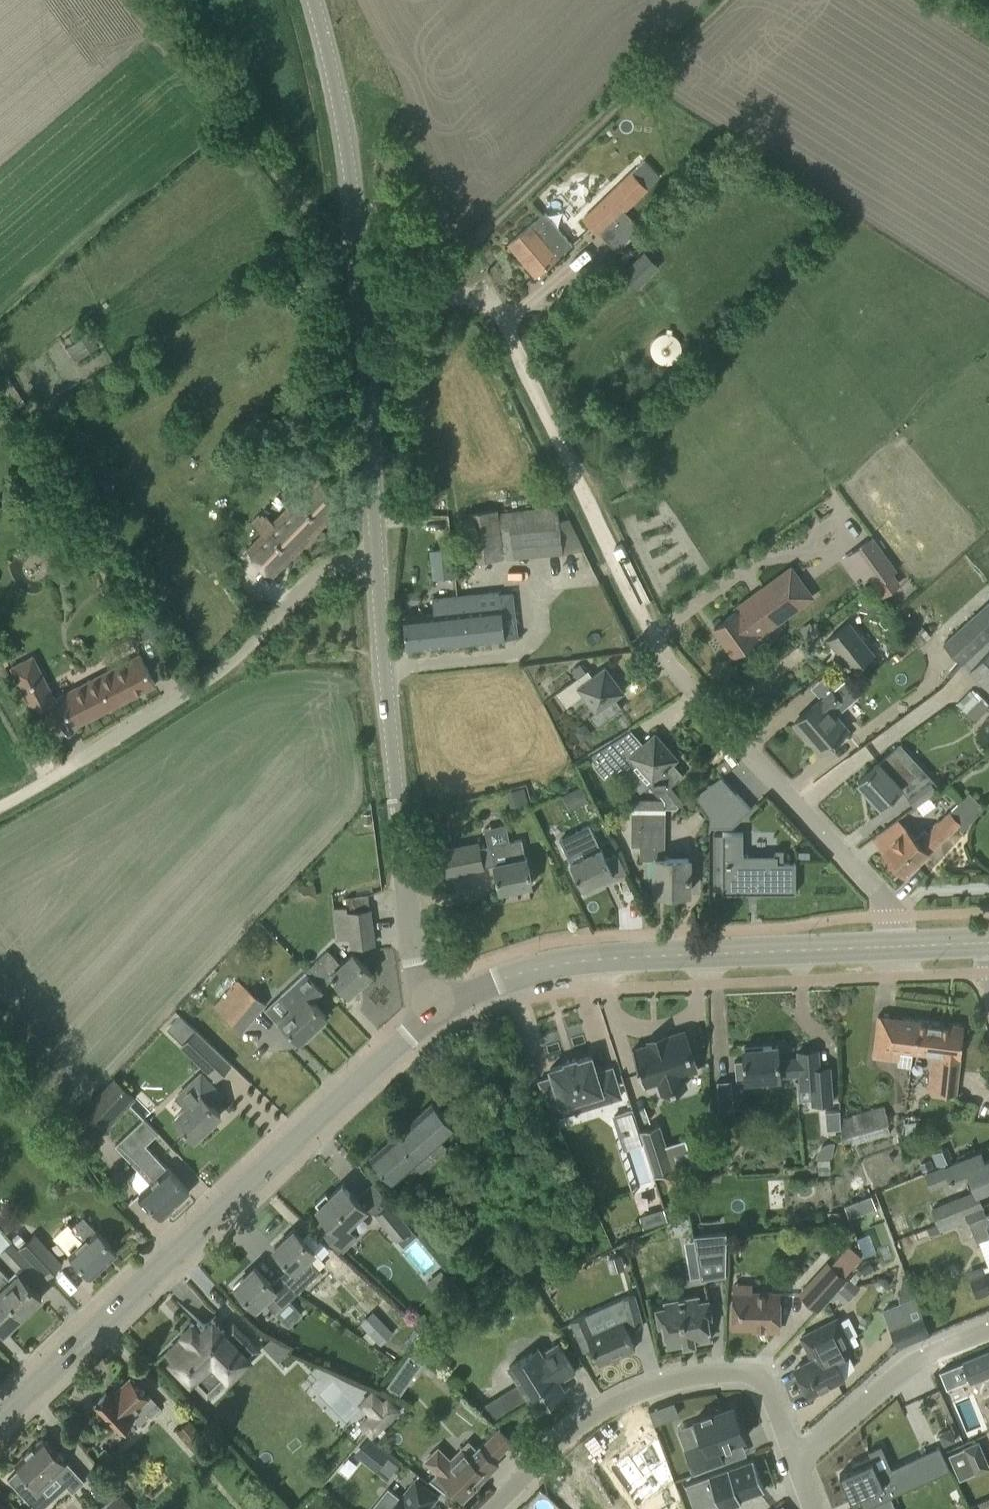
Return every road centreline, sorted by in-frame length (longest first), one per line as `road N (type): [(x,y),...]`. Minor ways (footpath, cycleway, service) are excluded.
road 1 (tertiary): [(0,1422),(431,1014)]
road 2 (tertiary): [(431,1014),(476,988),(569,963),(894,946)]
road 3 (unclassified): [(0,806),(202,684),(316,573),(376,562)]
road 4 (tertiary): [(431,1014),(400,848),(376,562)]
road 5 (residential): [(492,1508),(583,1418),(684,1378),(756,1373),(797,1459)]
road 6 (unclassified): [(894,946),(889,901),(698,699),(654,636)]
road 7 (track): [(714,0),(468,249),(453,296)]
road 8 (tertiary): [(366,362),(340,117),(313,0)]
road 9 (track): [(505,323),(654,636)]
road 10 (track): [(137,0),(290,191),(355,243)]
road 11 (residential): [(797,1459),(916,1355),(988,1326)]
road 12 (tertiary): [(376,562),(366,362)]
road 13 (unclassified): [(366,362),(453,296),(485,299),(505,323)]

